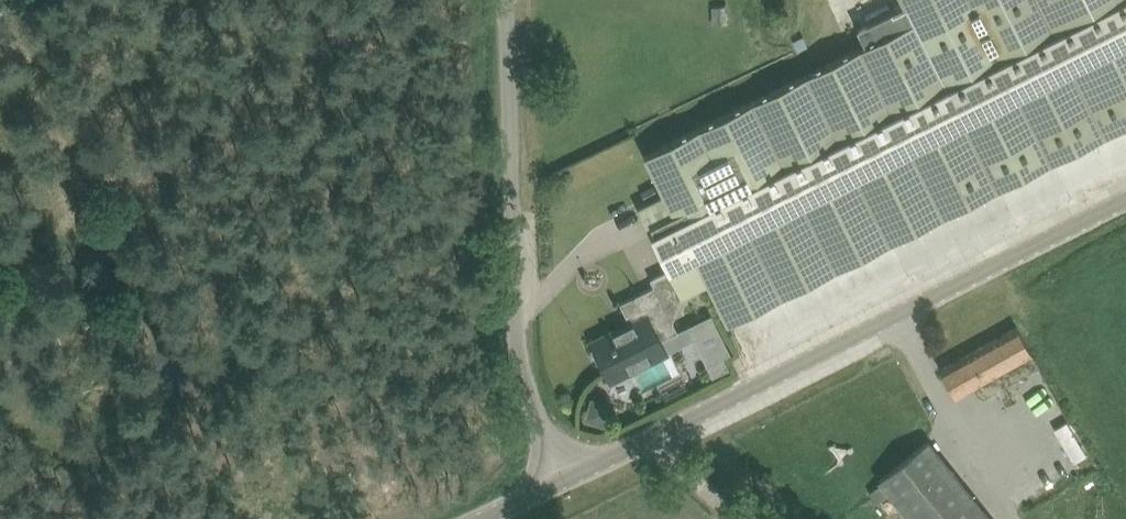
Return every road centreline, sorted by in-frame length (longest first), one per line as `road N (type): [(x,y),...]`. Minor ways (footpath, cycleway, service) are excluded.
road 1 (unclassified): [(559,481),(1125,200)]
road 2 (unclassified): [(559,481),(530,411),(520,338),(510,0)]

